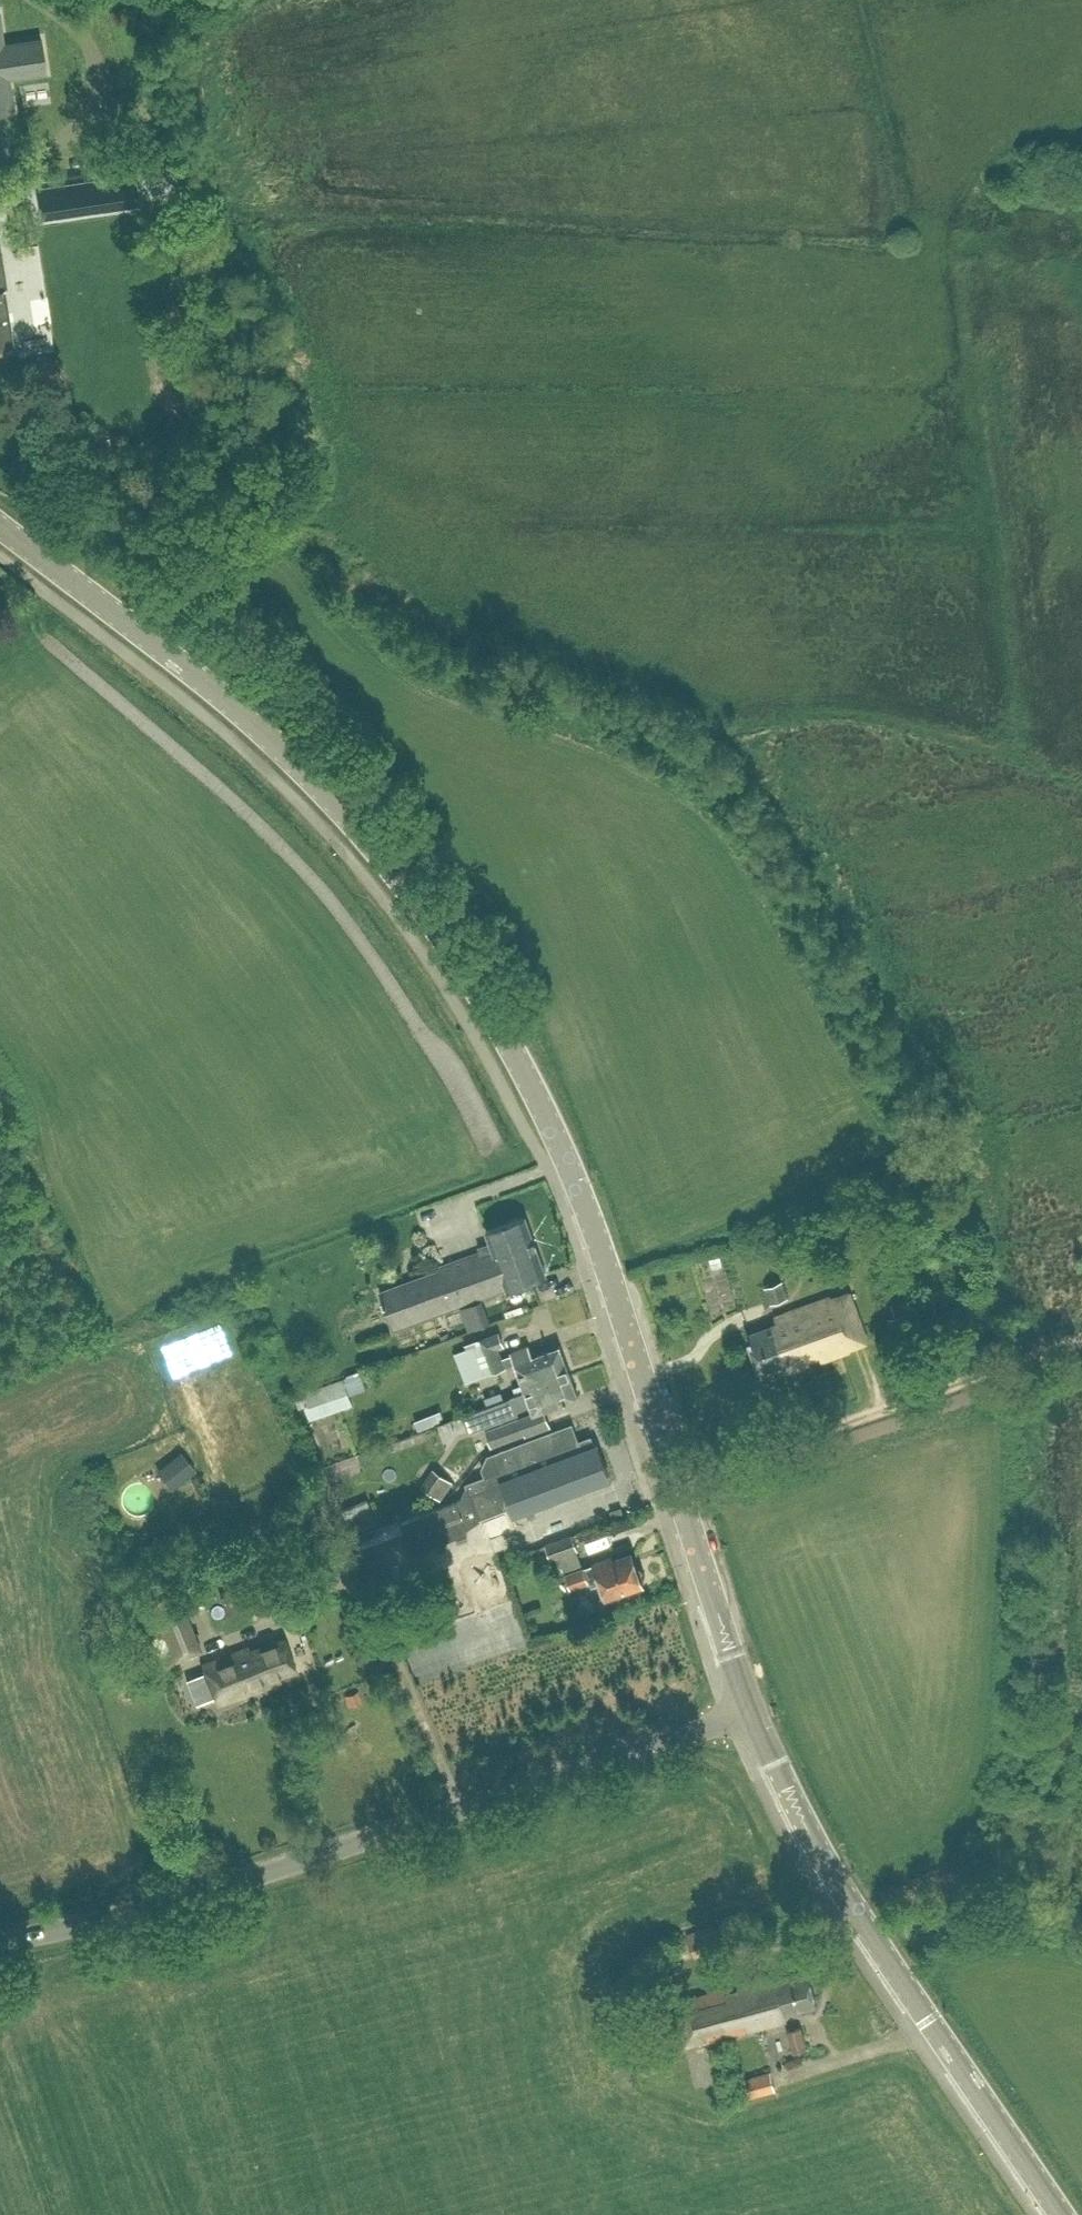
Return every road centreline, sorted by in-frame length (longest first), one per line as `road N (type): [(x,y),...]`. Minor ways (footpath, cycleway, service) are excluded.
road 1 (secondary): [(757,1710),(600,1231),(514,1049),(422,906),(327,794),(226,697),(0,526)]
road 2 (unclassified): [(0,1942),(148,1907),(757,1710)]
road 3 (secondary): [(1063,2214),(880,1943),(815,1835),(757,1710)]
road 4 (track): [(1081,1342),(674,1475)]

